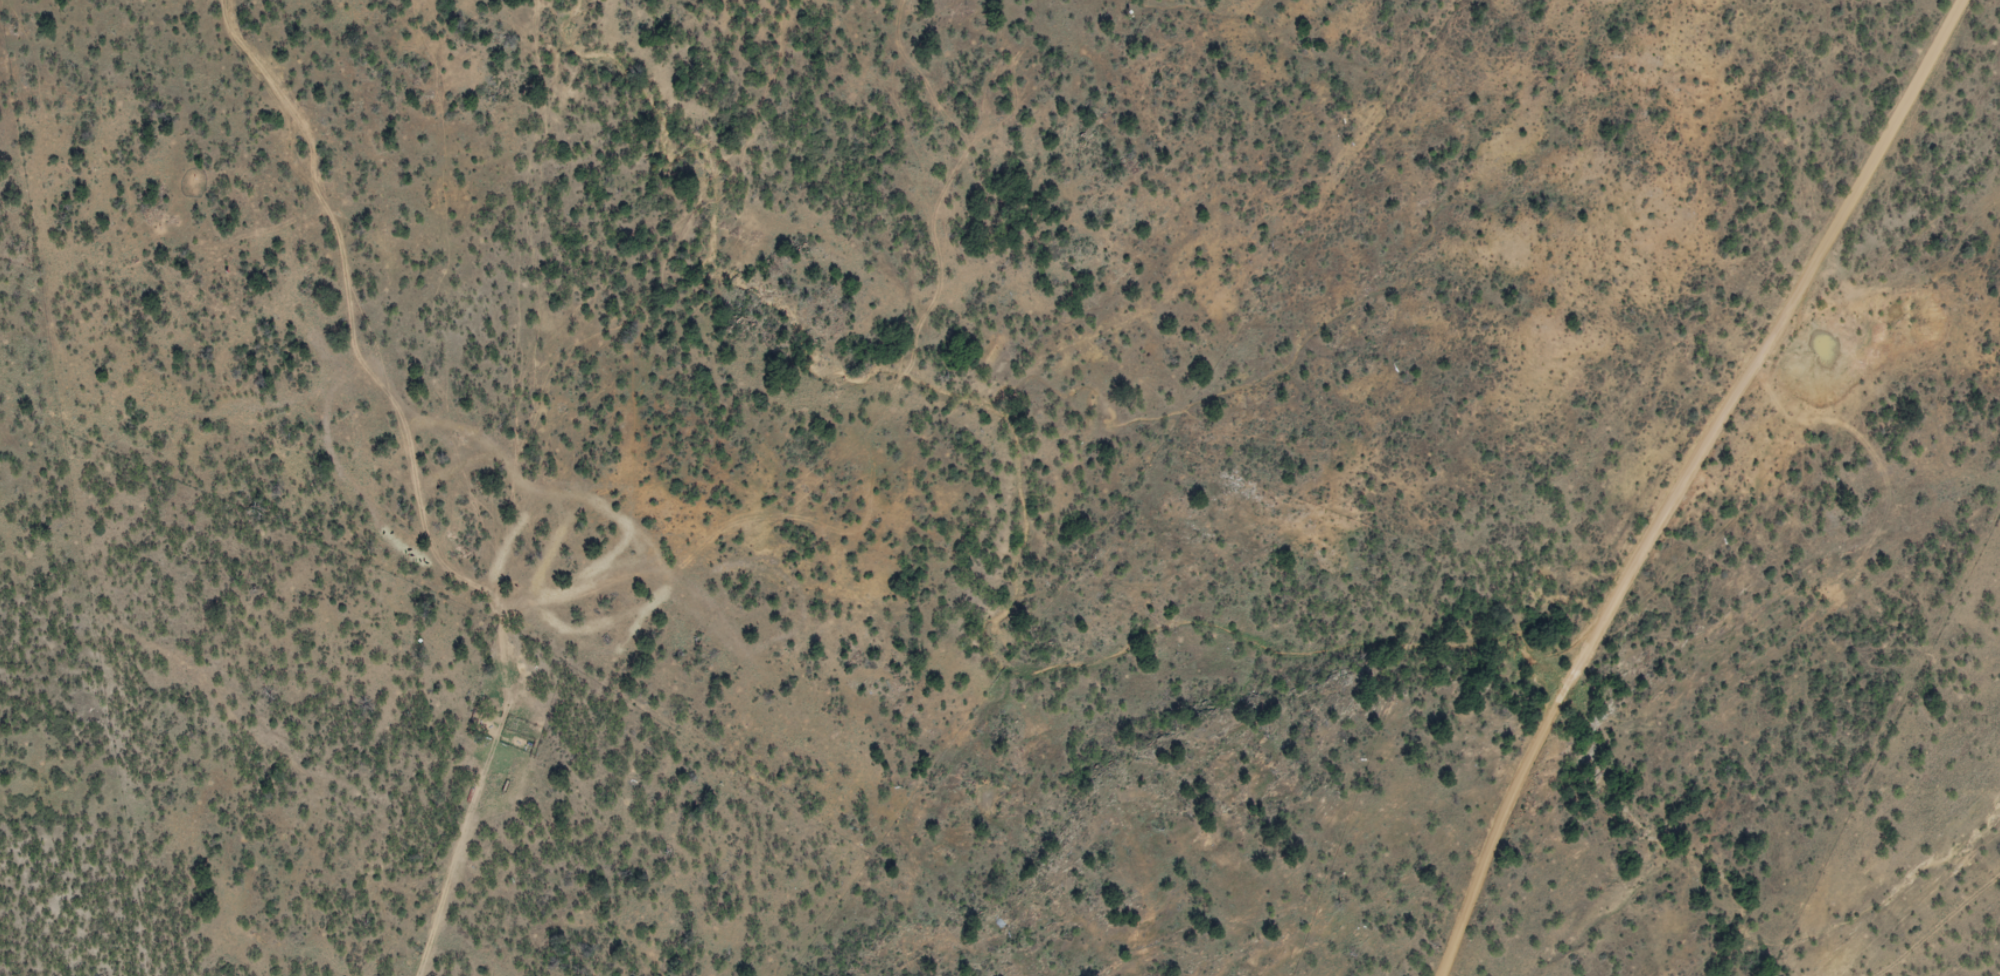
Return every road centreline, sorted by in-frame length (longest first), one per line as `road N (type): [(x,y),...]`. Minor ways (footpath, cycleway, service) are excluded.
road 1 (residential): [(1459,975),(1581,681),(1967,0)]
road 2 (residential): [(239,0),(264,43),(323,212),(338,396),(363,440),(427,500),(437,534),(492,584),(497,619),(432,975)]

